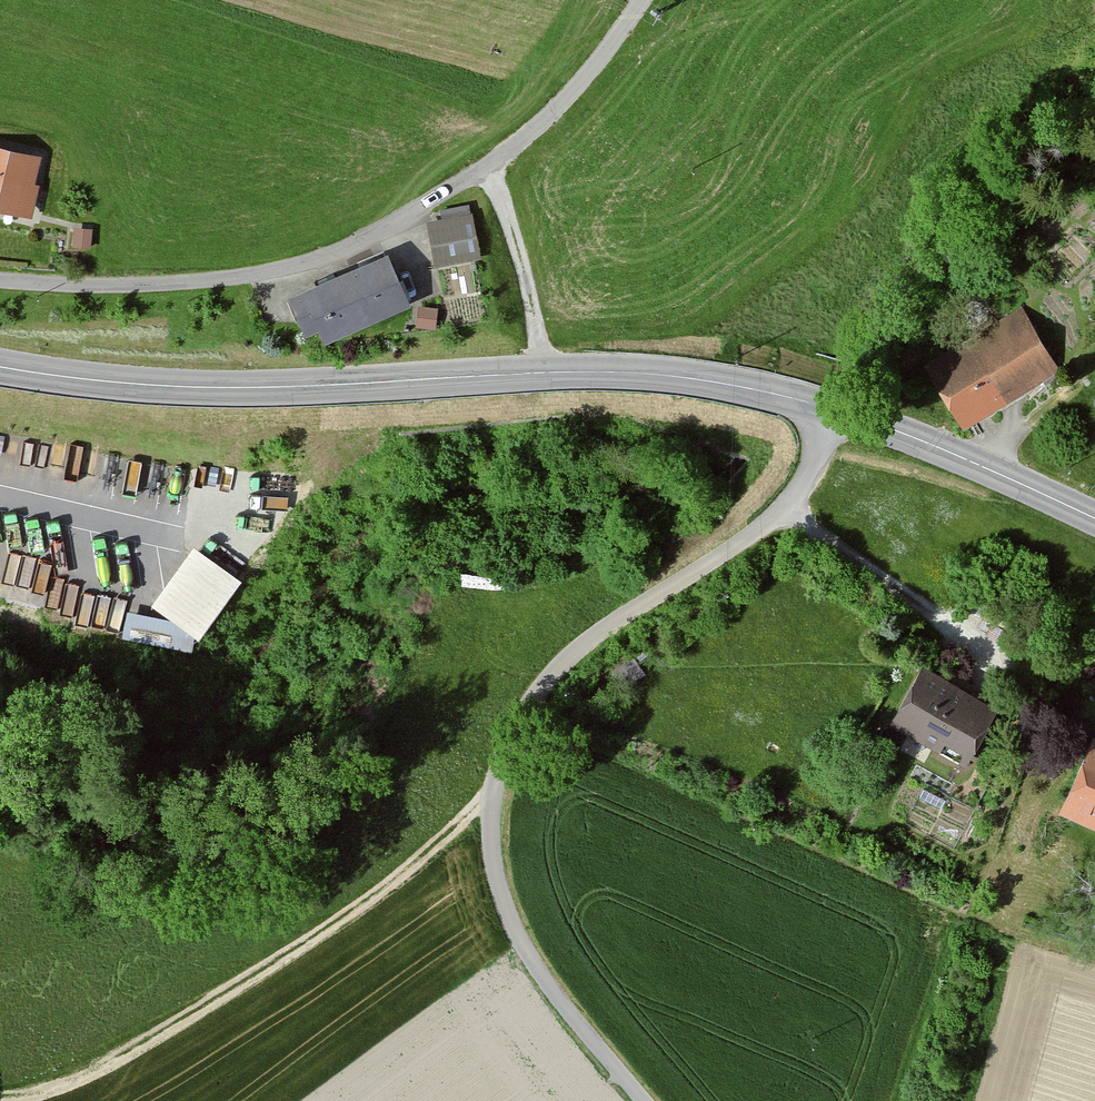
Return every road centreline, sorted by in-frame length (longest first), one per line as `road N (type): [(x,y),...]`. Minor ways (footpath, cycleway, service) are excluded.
road 1 (unclassified): [(843,416),(791,507),(586,647),(522,721),(493,796),(493,862),(516,938),(640,1100)]
road 2 (secondary): [(0,369),(214,388),(546,376),(704,380),(843,416)]
road 3 (residential): [(0,280),(106,287),(253,278),(412,218),(488,174),(563,107),(643,0)]
road 4 (track): [(493,796),(362,906),(253,981),(96,1070),(29,1095),(0,1096)]
road 5 (secondary): [(843,416),(887,429),(1094,523)]
road 6 (track): [(987,679),(980,648),(791,507)]
road 7 (track): [(488,174),(526,270),(546,376)]

